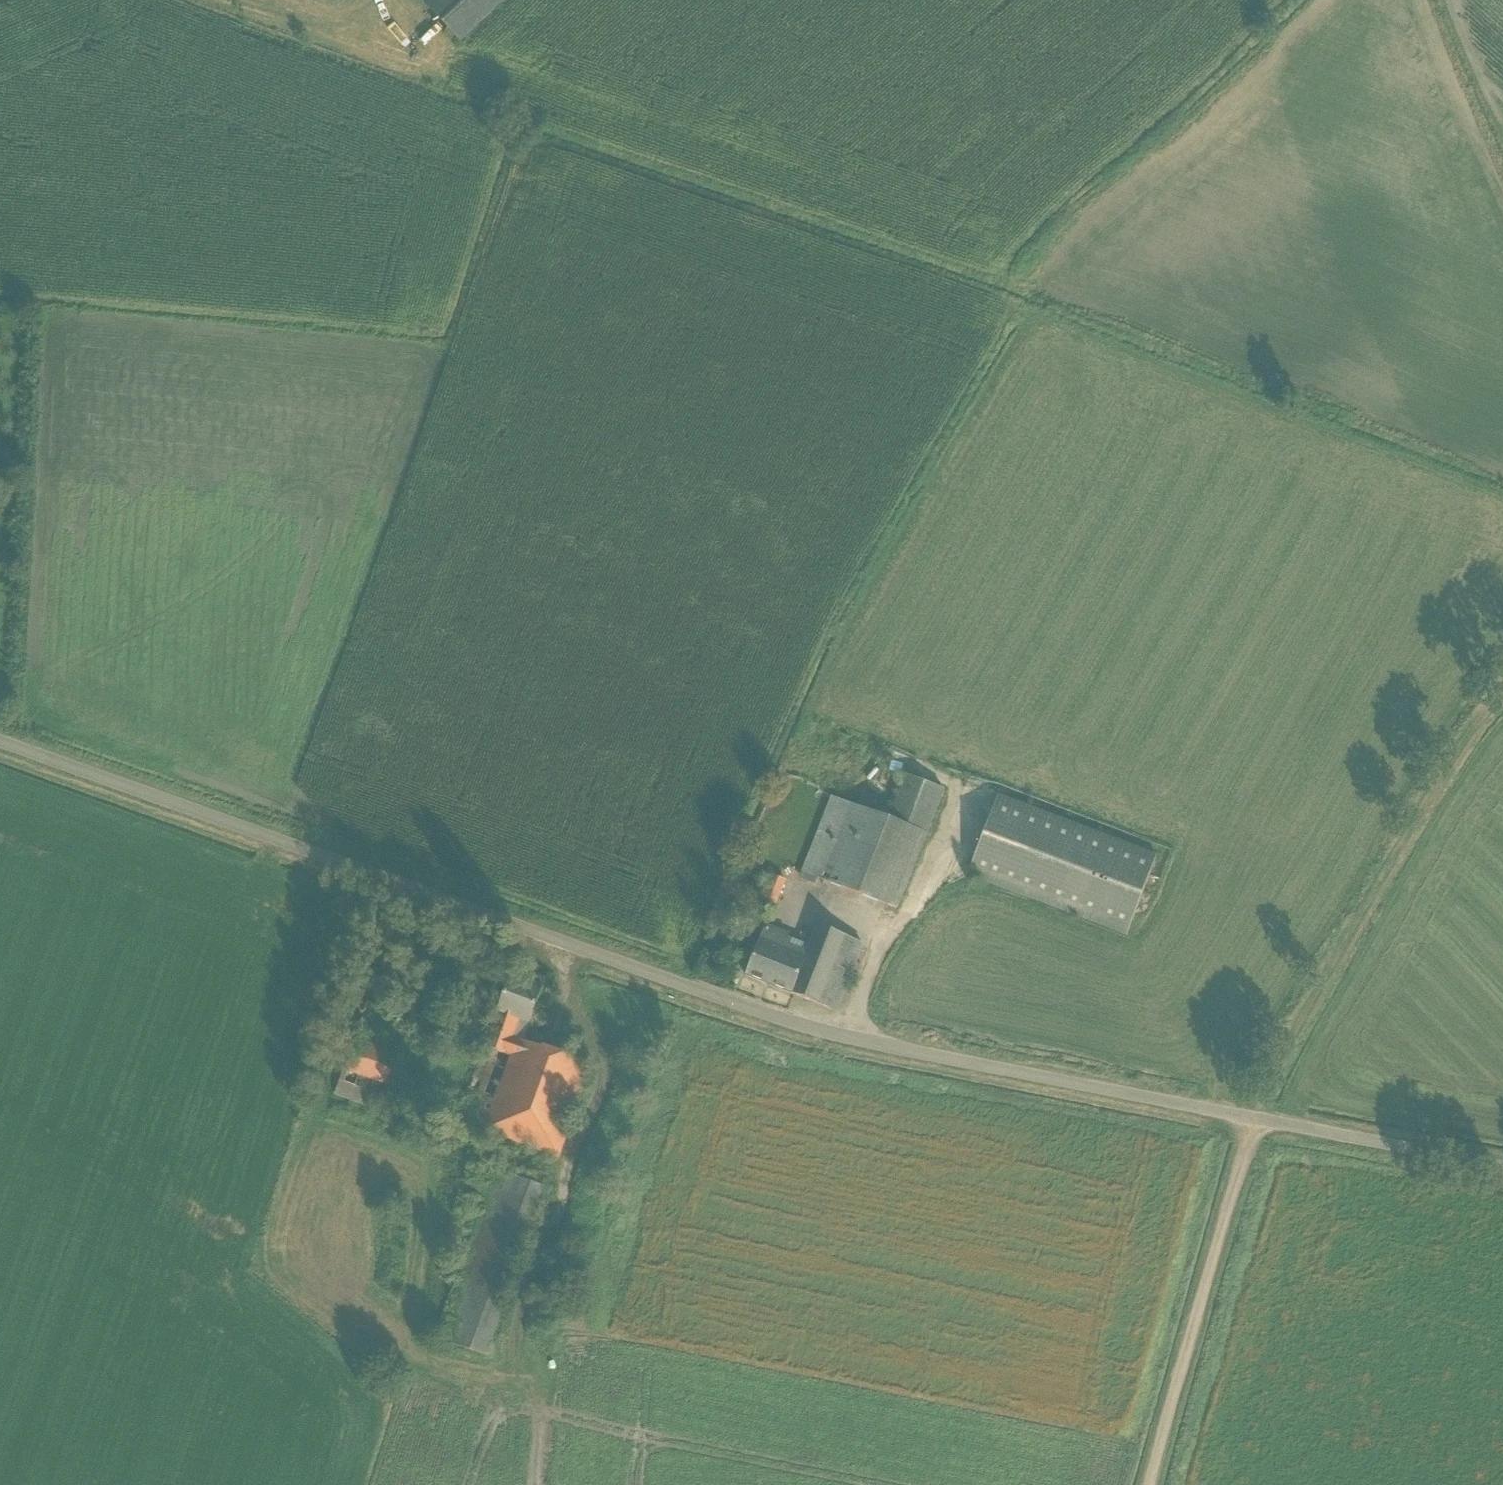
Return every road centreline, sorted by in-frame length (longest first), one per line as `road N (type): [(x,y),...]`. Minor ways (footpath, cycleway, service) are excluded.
road 1 (unclassified): [(1502,1168),(832,1036),(0,742)]
road 2 (track): [(1150,1484),(1260,1099),(1460,739),(1502,689)]

